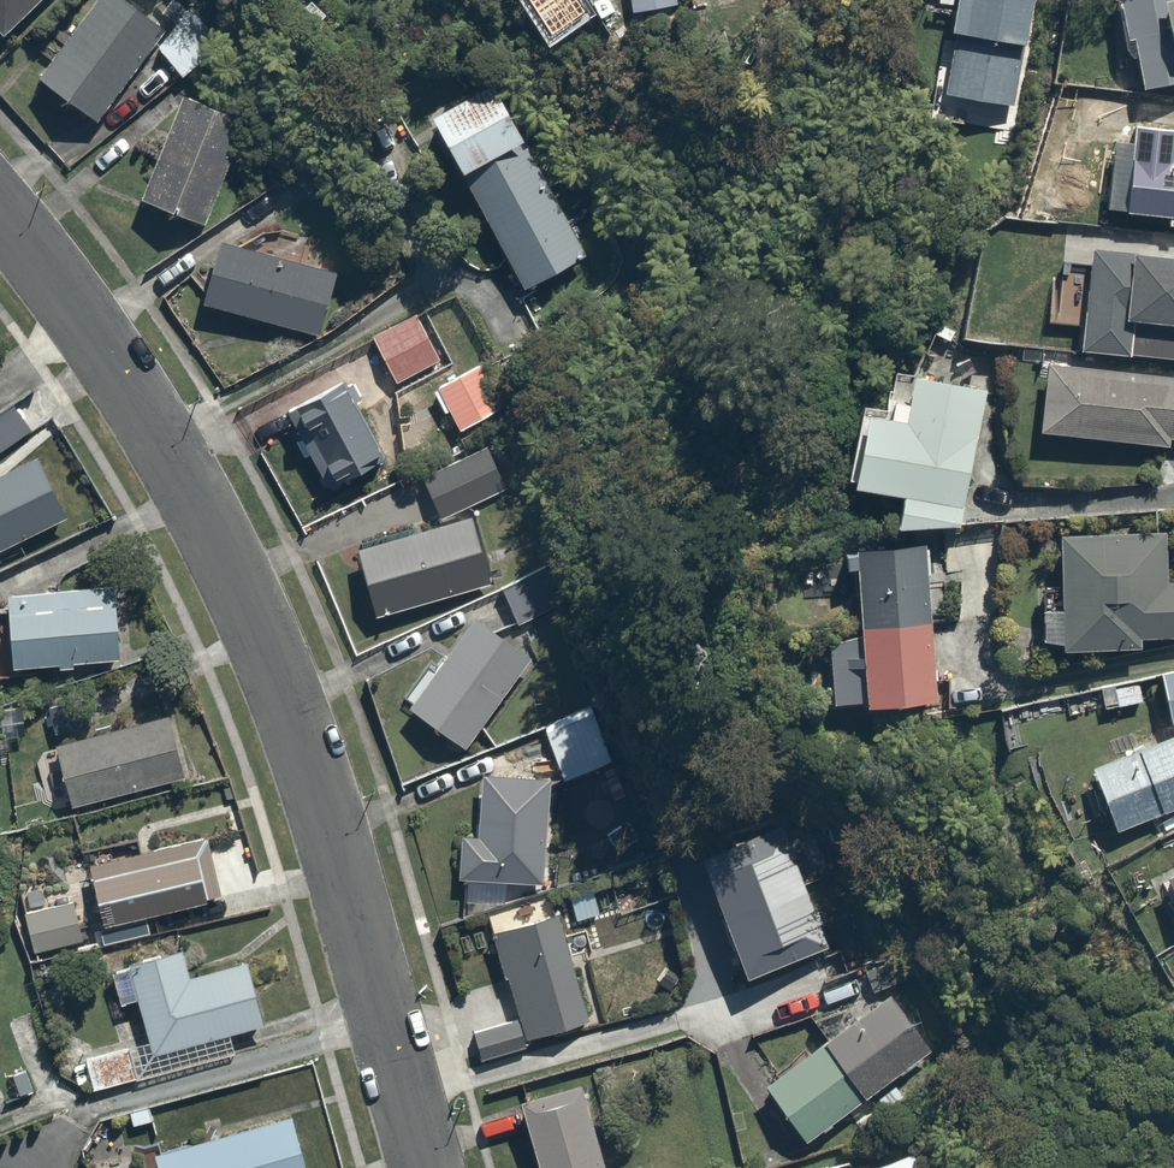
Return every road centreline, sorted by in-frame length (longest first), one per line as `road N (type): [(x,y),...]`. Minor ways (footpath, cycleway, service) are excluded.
road 1 (residential): [(422,1167),(337,862),(251,621),(171,461),(0,212)]

